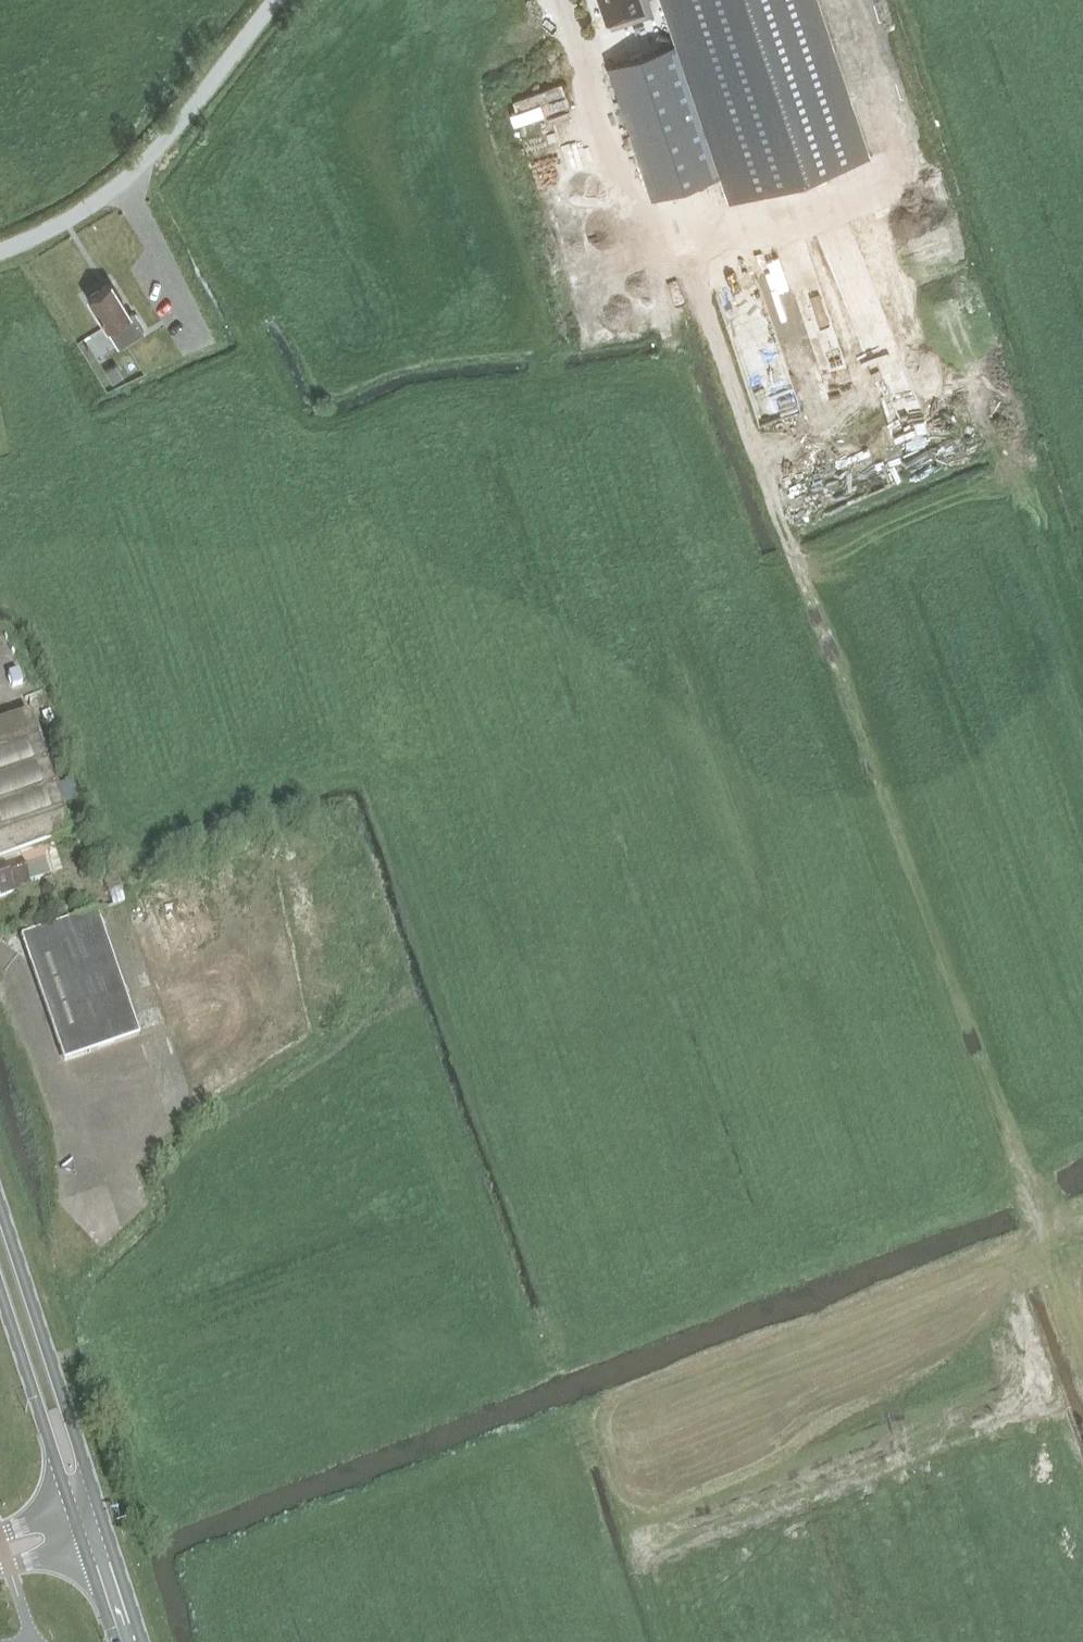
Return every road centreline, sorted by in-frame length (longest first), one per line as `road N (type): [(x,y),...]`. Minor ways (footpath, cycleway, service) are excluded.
road 1 (unclassified): [(0,248),(97,201),(135,170),(278,0)]
road 2 (primary): [(96,1497),(0,1207)]
road 3 (primary): [(0,1291),(69,1506)]

